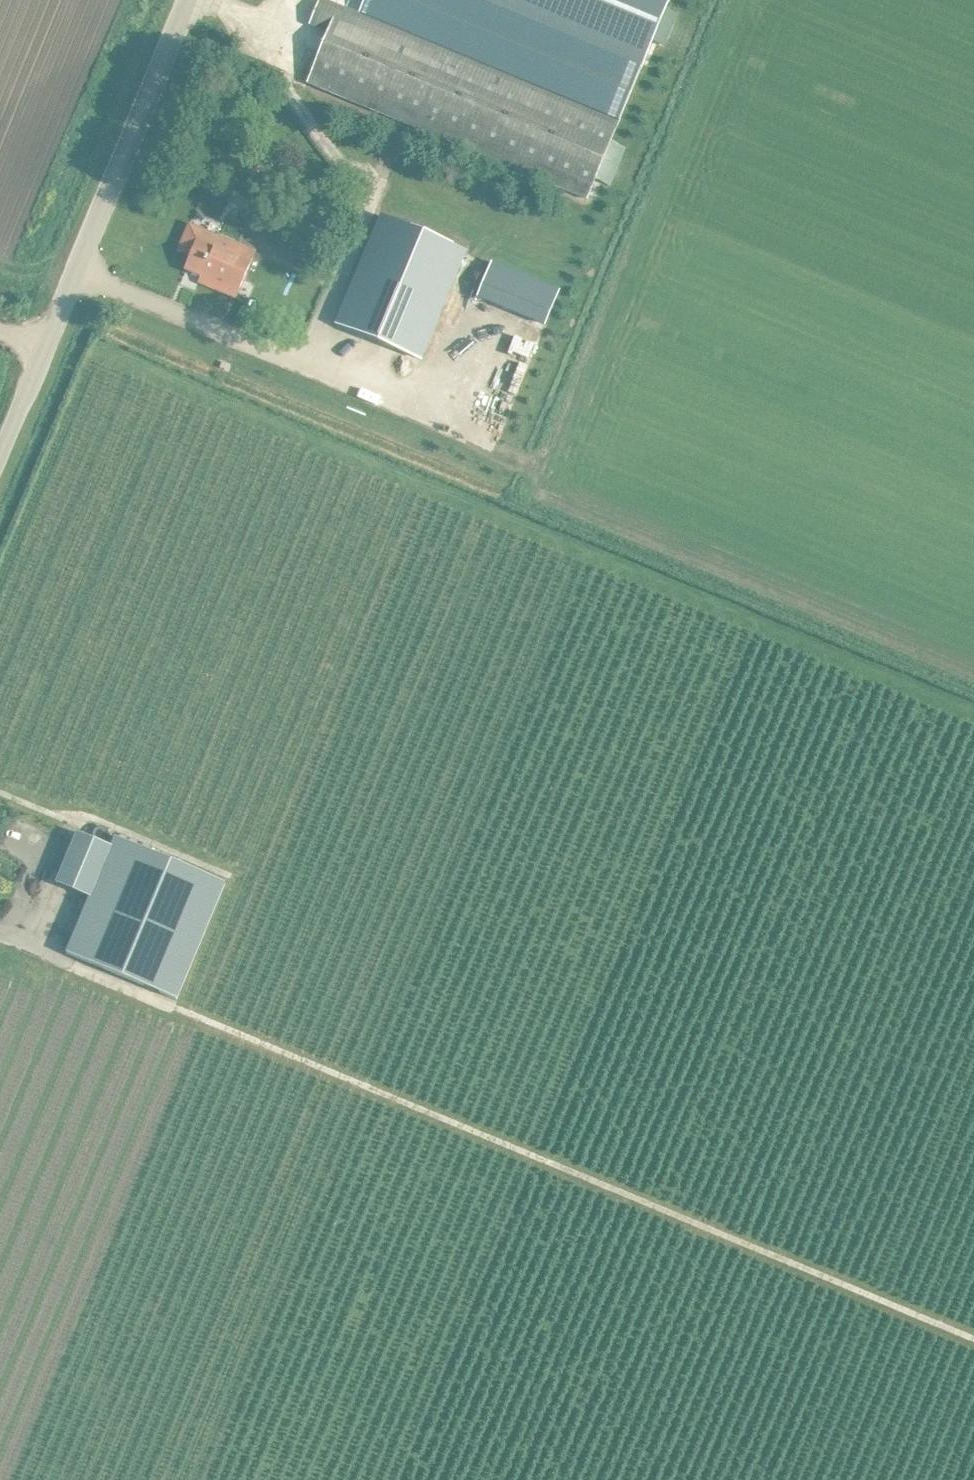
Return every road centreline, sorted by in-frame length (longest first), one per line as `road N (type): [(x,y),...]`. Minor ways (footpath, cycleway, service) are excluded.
road 1 (unclassified): [(0,439),(182,0)]

